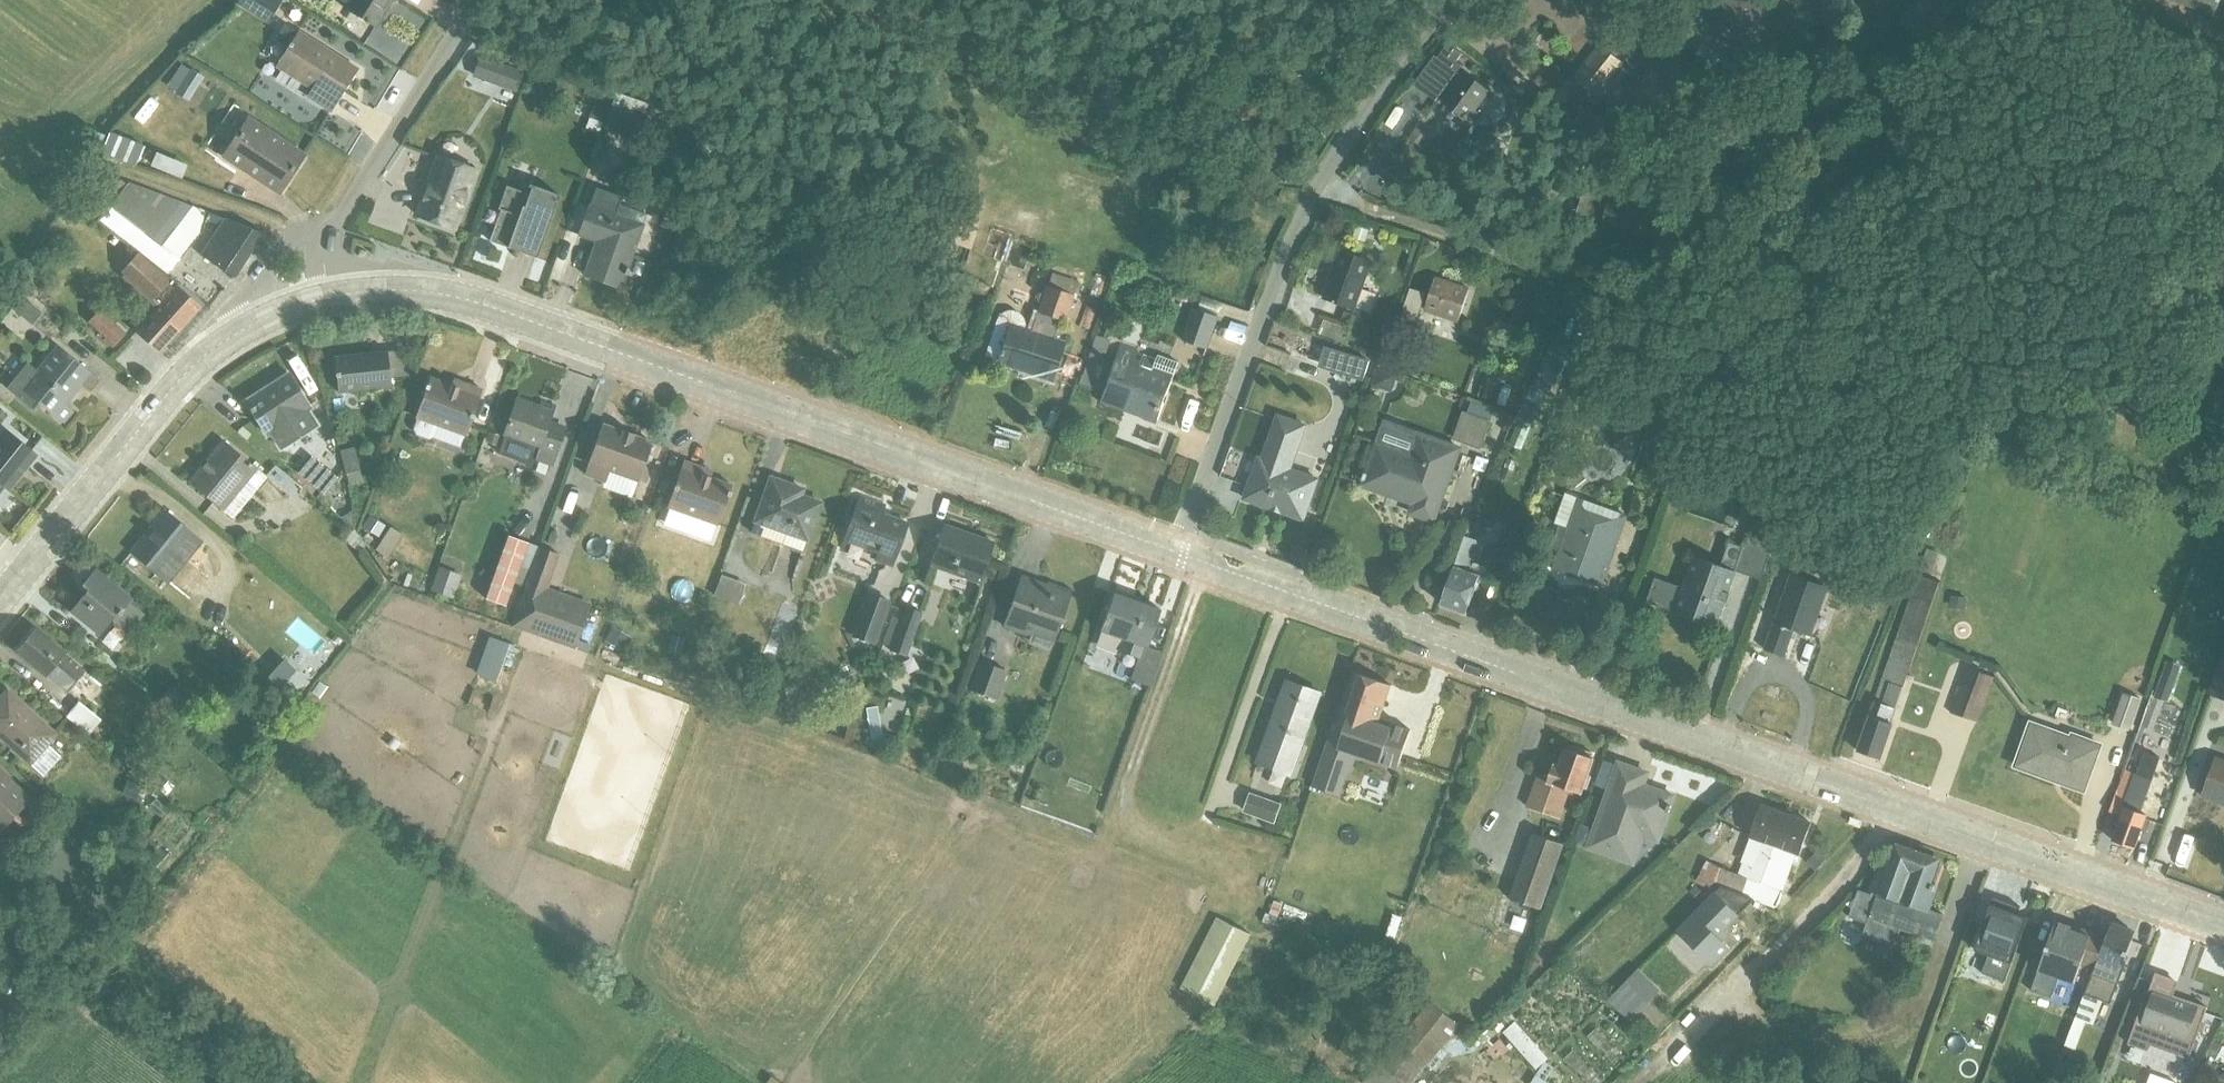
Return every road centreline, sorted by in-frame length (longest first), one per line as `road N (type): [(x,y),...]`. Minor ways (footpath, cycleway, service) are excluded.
road 1 (tertiary): [(2223,925),(1176,551)]
road 2 (tertiary): [(1176,551),(451,292),(329,294)]
road 3 (residential): [(1320,191),(1847,367)]
road 4 (residential): [(1320,191),(1176,551)]
road 5 (tertiary): [(254,321),(201,358),(157,403),(0,603)]
road 6 (unclassified): [(324,225),(470,0)]
road 7 (unclassified): [(74,155),(281,224),(297,240)]
road 8 (residential): [(1455,0),(1320,191)]
road 9 (residential): [(2053,0),(2223,63)]

